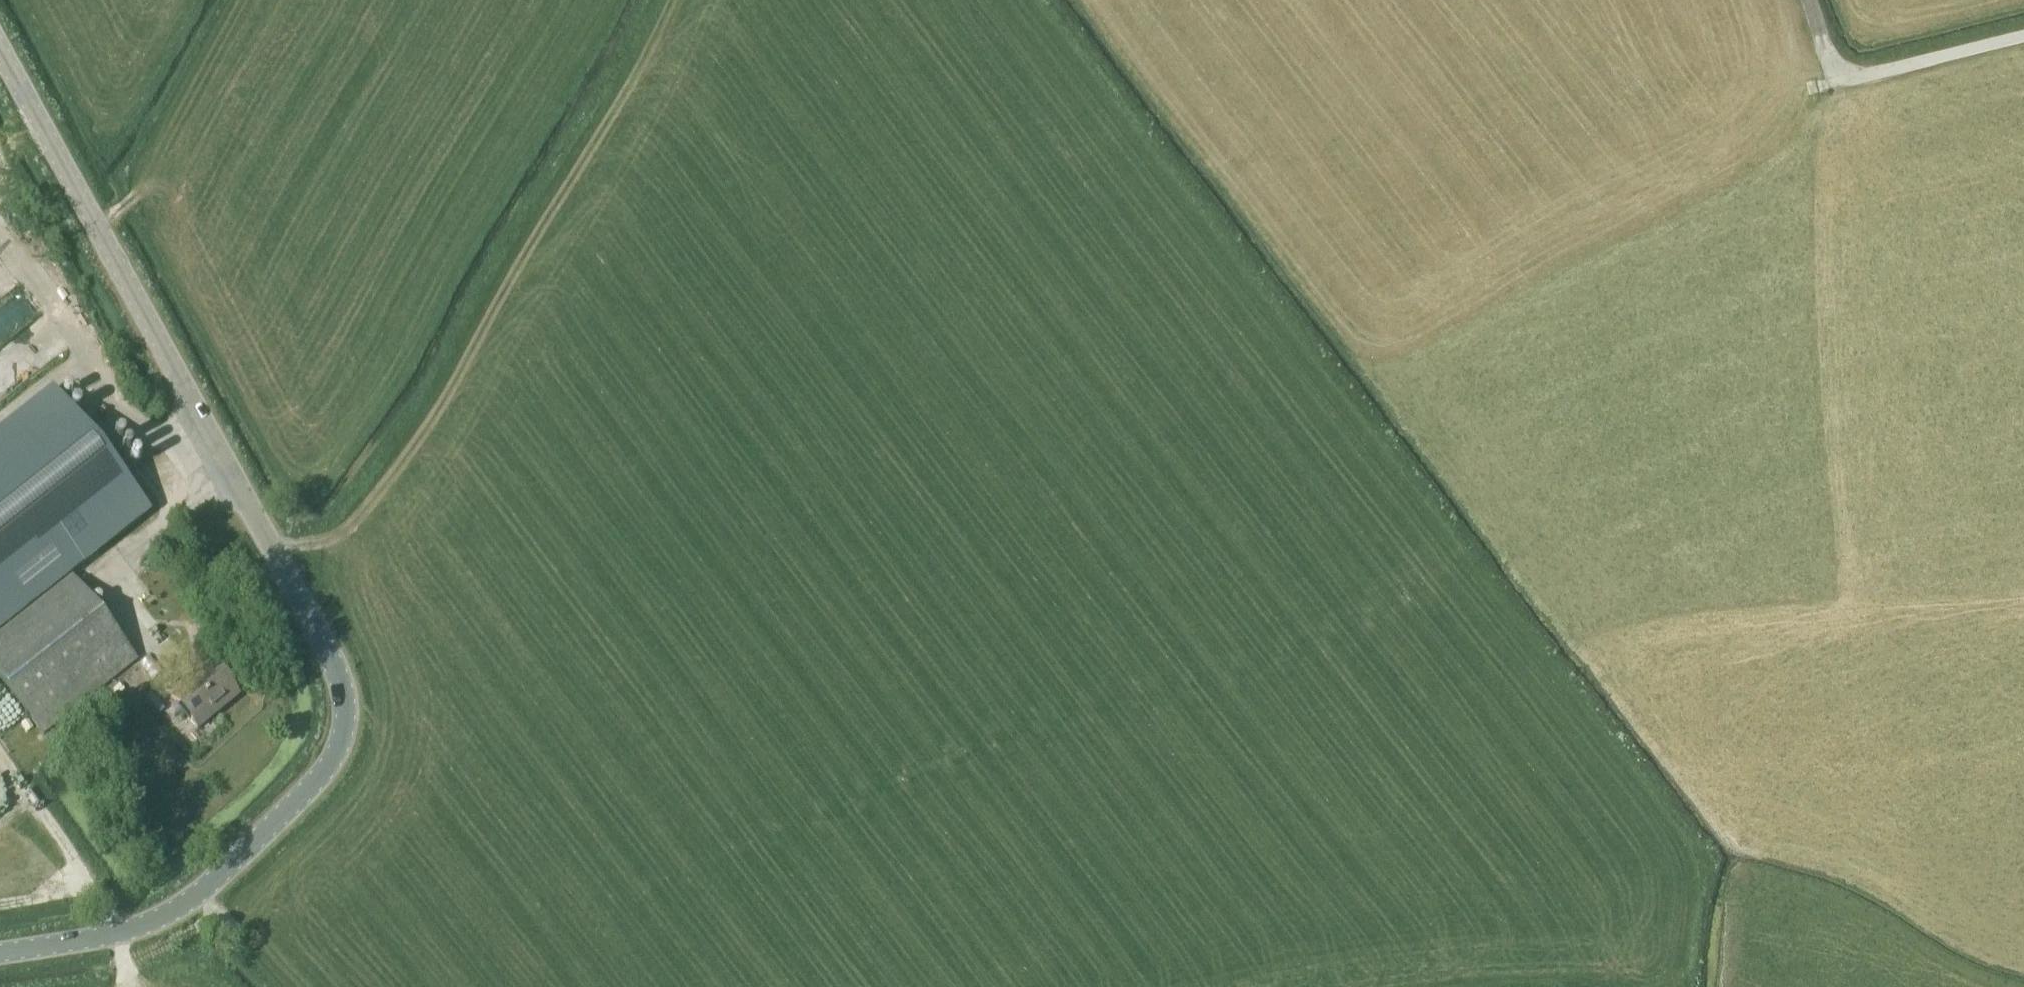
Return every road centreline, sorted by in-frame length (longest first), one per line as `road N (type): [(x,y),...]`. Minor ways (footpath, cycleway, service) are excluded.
road 1 (tertiary): [(0,952),(108,931),(214,880),(328,763),(342,699),(259,522),(0,58)]

